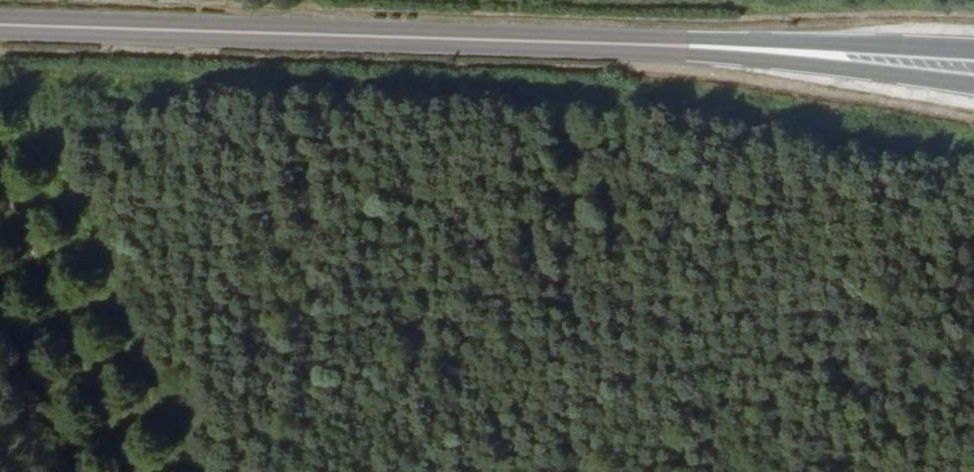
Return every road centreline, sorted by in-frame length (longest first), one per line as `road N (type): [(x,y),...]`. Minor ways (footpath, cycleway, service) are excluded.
road 1 (primary): [(0,25),(616,42)]
road 2 (primary): [(616,42),(973,83)]
road 3 (primary): [(973,50),(616,42)]
road 4 (track): [(0,181),(136,471)]

